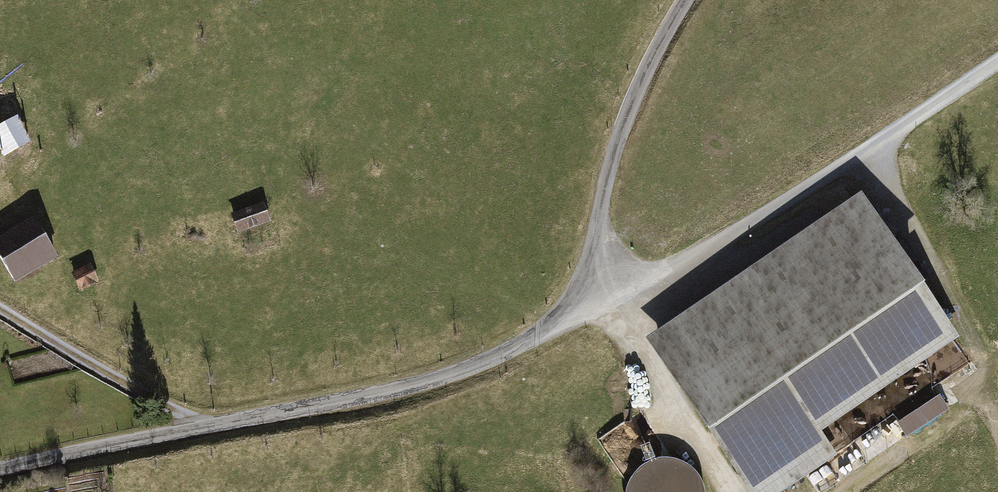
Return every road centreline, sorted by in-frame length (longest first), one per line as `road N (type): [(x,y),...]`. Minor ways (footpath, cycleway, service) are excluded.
road 1 (residential): [(687,0),(611,155),(594,287),(553,328),(401,394),(0,471)]
road 2 (track): [(997,64),(651,286),(594,287)]
road 3 (track): [(194,430),(190,419),(0,308)]

